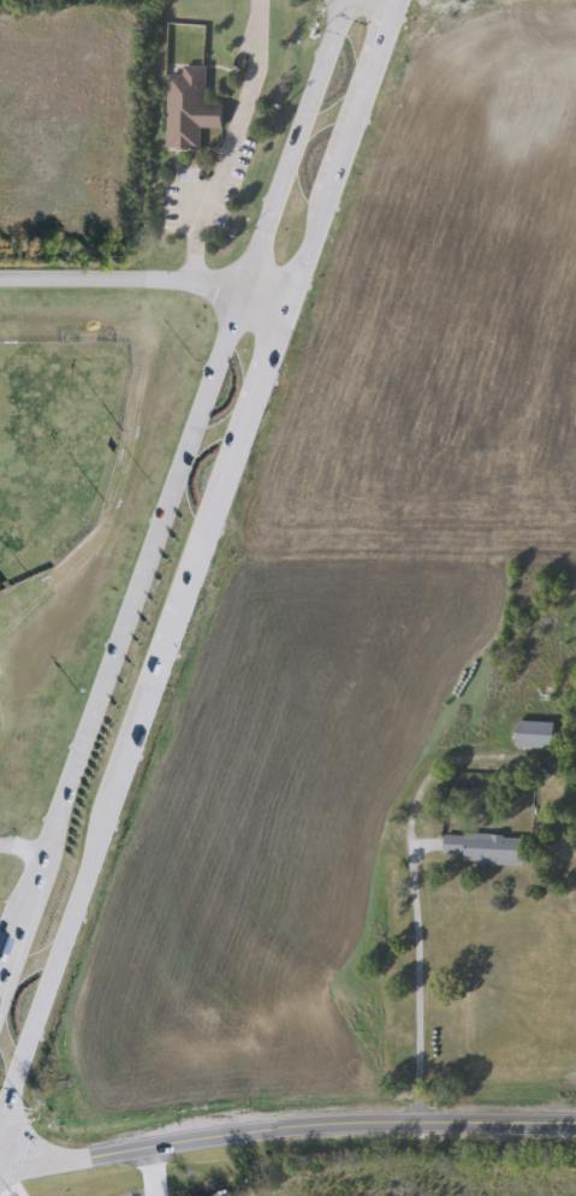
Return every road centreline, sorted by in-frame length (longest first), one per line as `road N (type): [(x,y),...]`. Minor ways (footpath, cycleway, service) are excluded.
road 1 (primary): [(0,1098),(391,0)]
road 2 (primary): [(344,0),(0,943)]
road 3 (tertiary): [(0,1168),(313,1126),(575,1124)]
road 4 (residential): [(0,281),(185,280),(284,304)]

